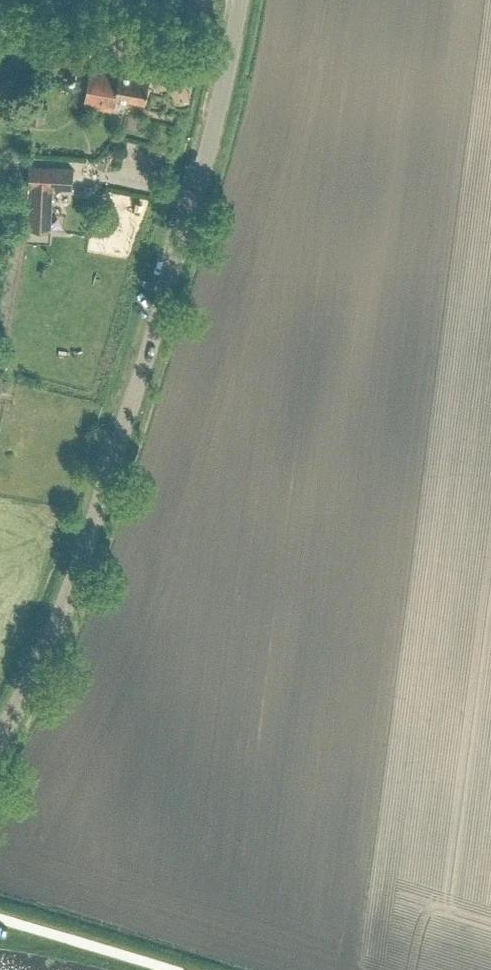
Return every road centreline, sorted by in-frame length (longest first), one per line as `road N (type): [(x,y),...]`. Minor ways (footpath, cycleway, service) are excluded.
road 1 (unclassified): [(0,736),(84,549),(203,162),(239,0)]

